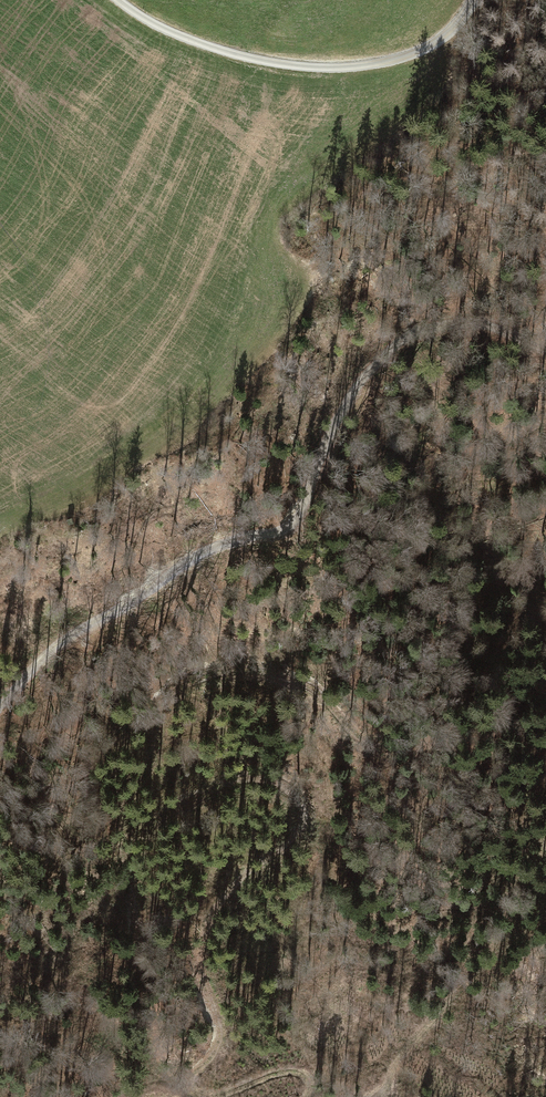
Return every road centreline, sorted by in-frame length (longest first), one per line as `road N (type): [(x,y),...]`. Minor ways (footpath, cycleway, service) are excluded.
road 1 (track): [(196,1096),(189,1090),(211,1067),(224,1021),(198,949),(218,906),(291,839),(303,802),(255,776),(223,783),(138,833),(121,828),(121,811),(158,758),(169,691),(214,673),(279,677),(328,698),(359,741)]
road 2 (track): [(545,350),(494,325),(404,334),(348,407),(304,526),(273,544),(245,543),(169,577),(84,639)]
road 3 (track): [(471,0),(455,27),(425,49),(332,69),(212,48),(118,0)]
road 4 (track): [(385,1096),(421,1033),(532,929)]

